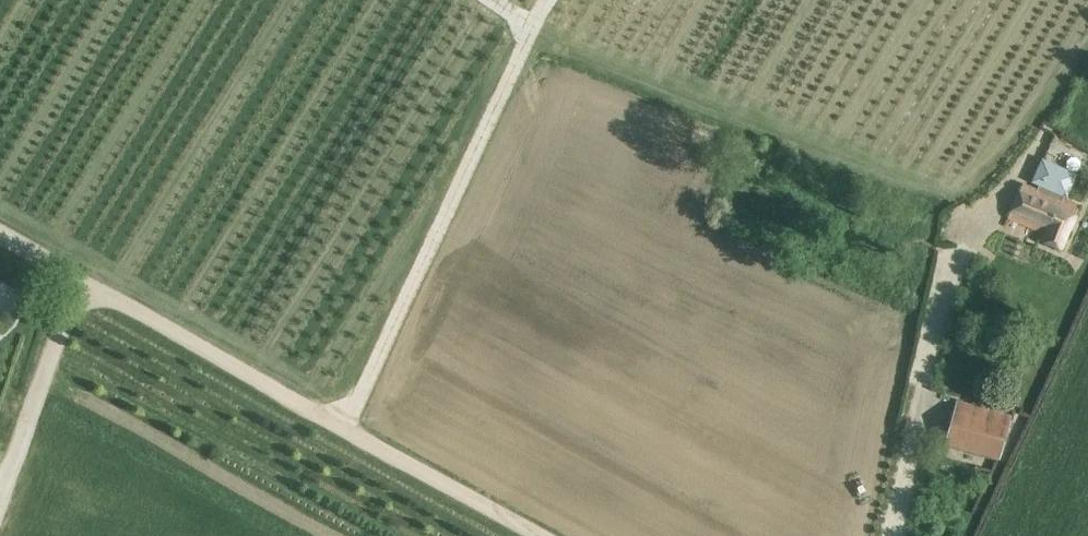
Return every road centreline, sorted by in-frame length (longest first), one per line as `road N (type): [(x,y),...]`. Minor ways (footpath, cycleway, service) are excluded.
road 1 (track): [(546,535),(0,234)]
road 2 (track): [(0,485),(74,276)]

